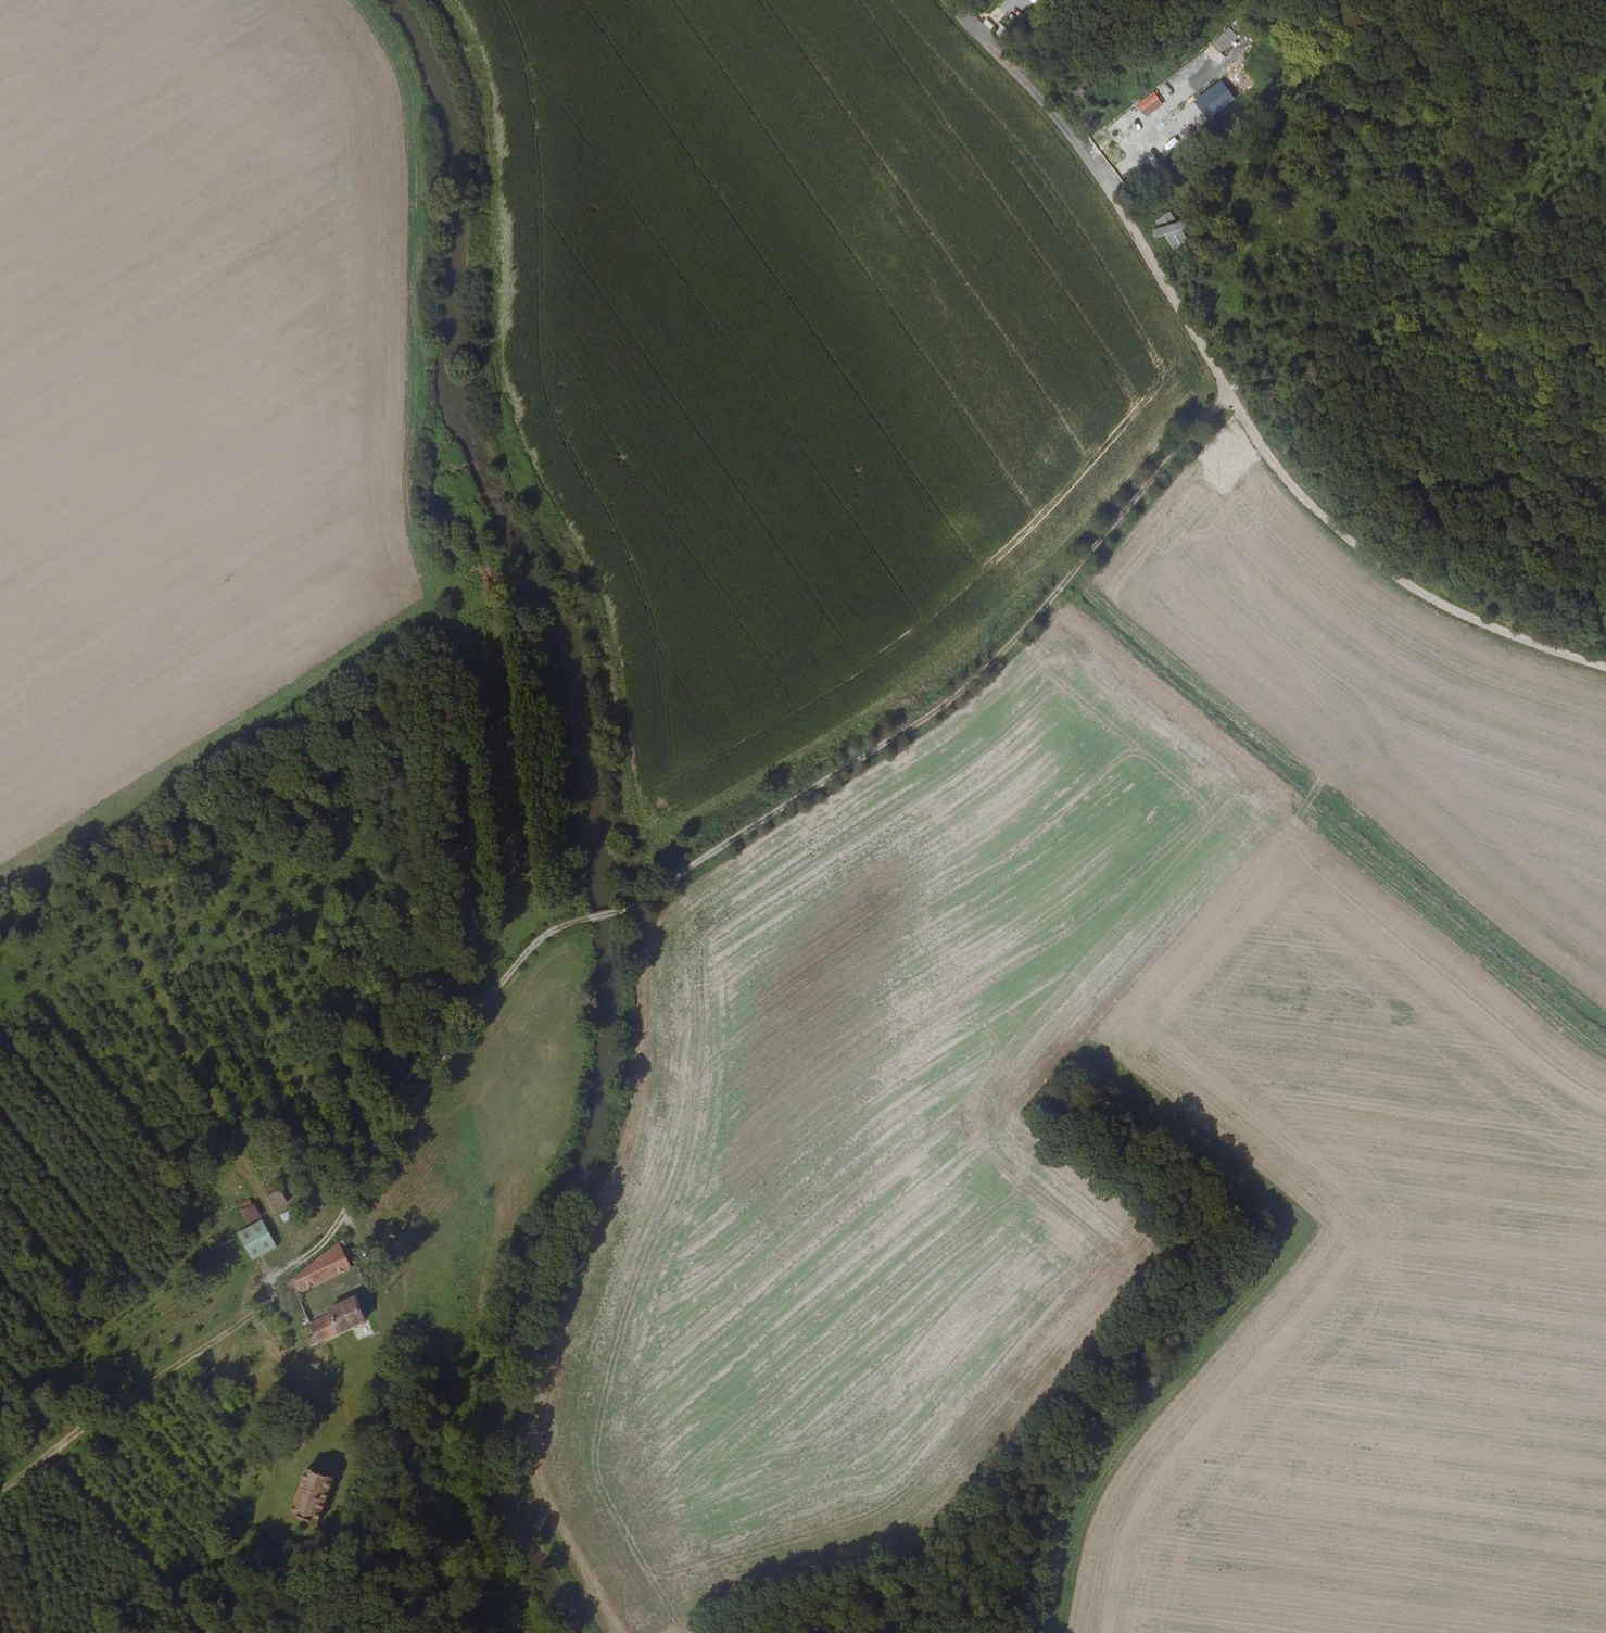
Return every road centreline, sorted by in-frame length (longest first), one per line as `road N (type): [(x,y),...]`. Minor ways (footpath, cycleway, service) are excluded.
road 1 (unclassified): [(346,1212),(536,944),(630,910),(940,712),(1003,654),(1209,412),(1235,397)]
road 2 (unclassified): [(948,0),(1086,155),(1235,397)]
road 3 (unclassified): [(1235,397),(1311,506),(1389,574),(1458,615),(1605,669)]

